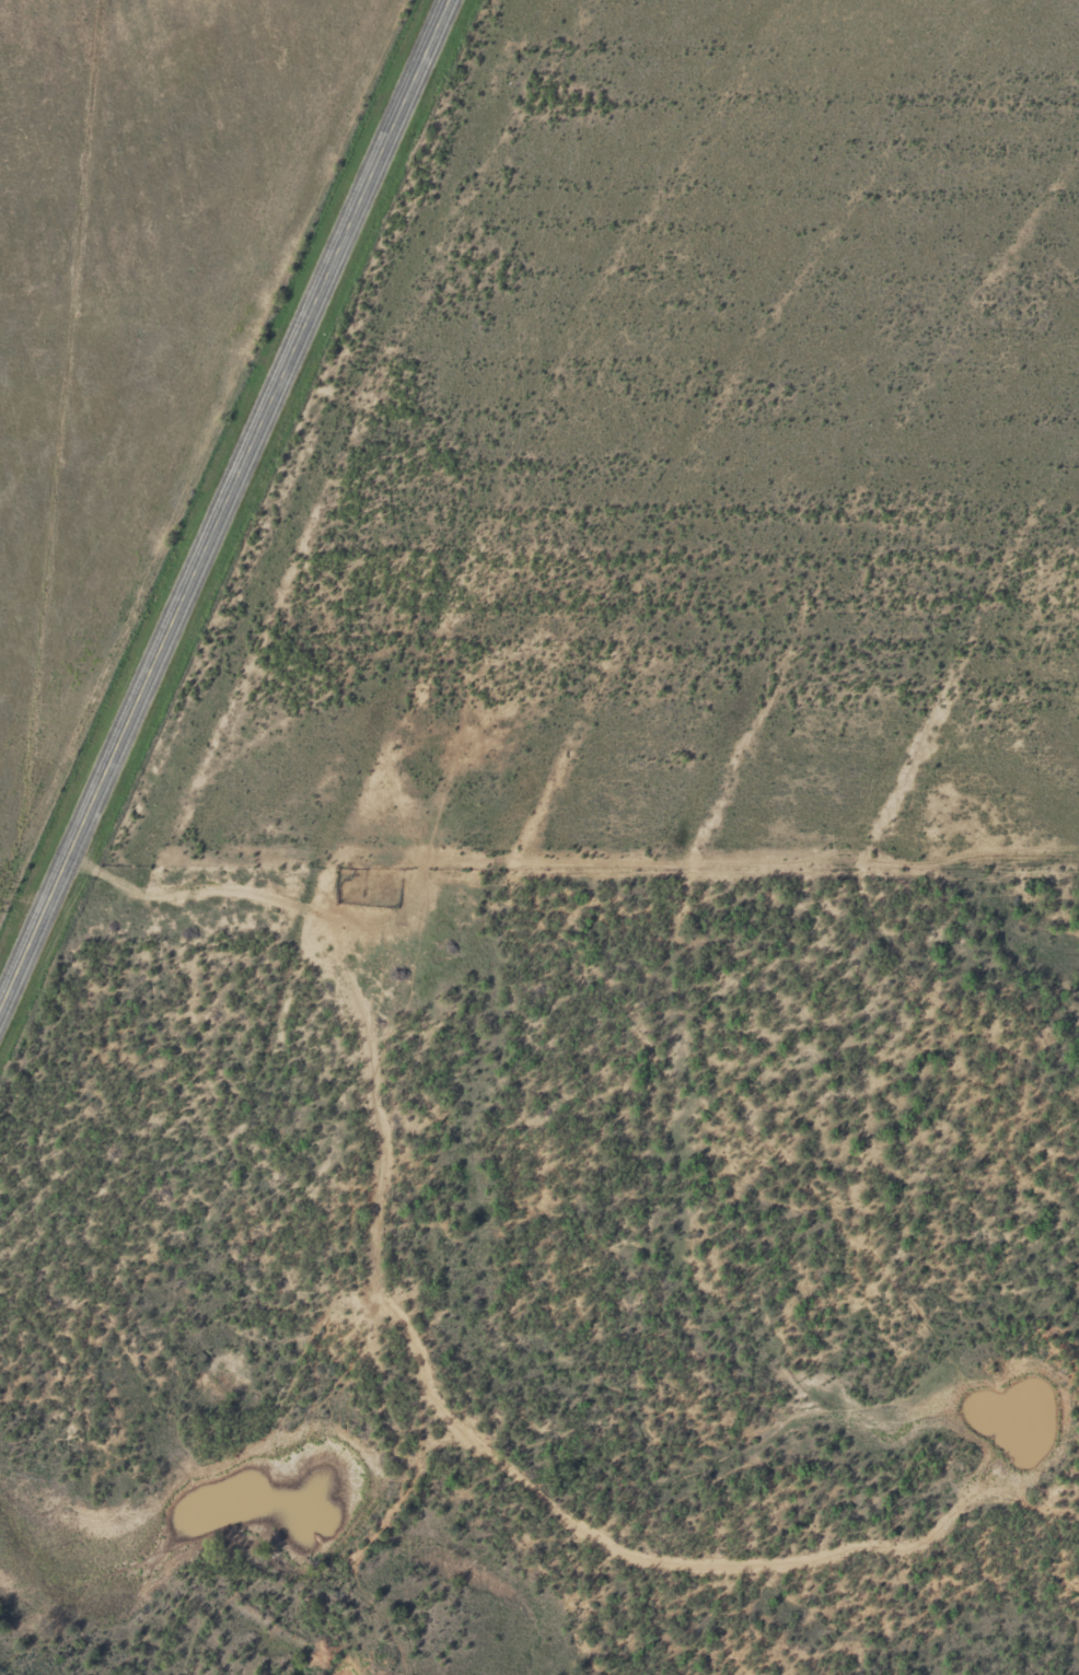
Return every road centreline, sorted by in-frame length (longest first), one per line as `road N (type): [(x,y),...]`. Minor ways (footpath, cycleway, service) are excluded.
road 1 (primary): [(0,1028),(456,0)]
road 2 (track): [(1078,940),(819,879),(511,907),(421,941),(366,941),(103,877),(76,858)]

